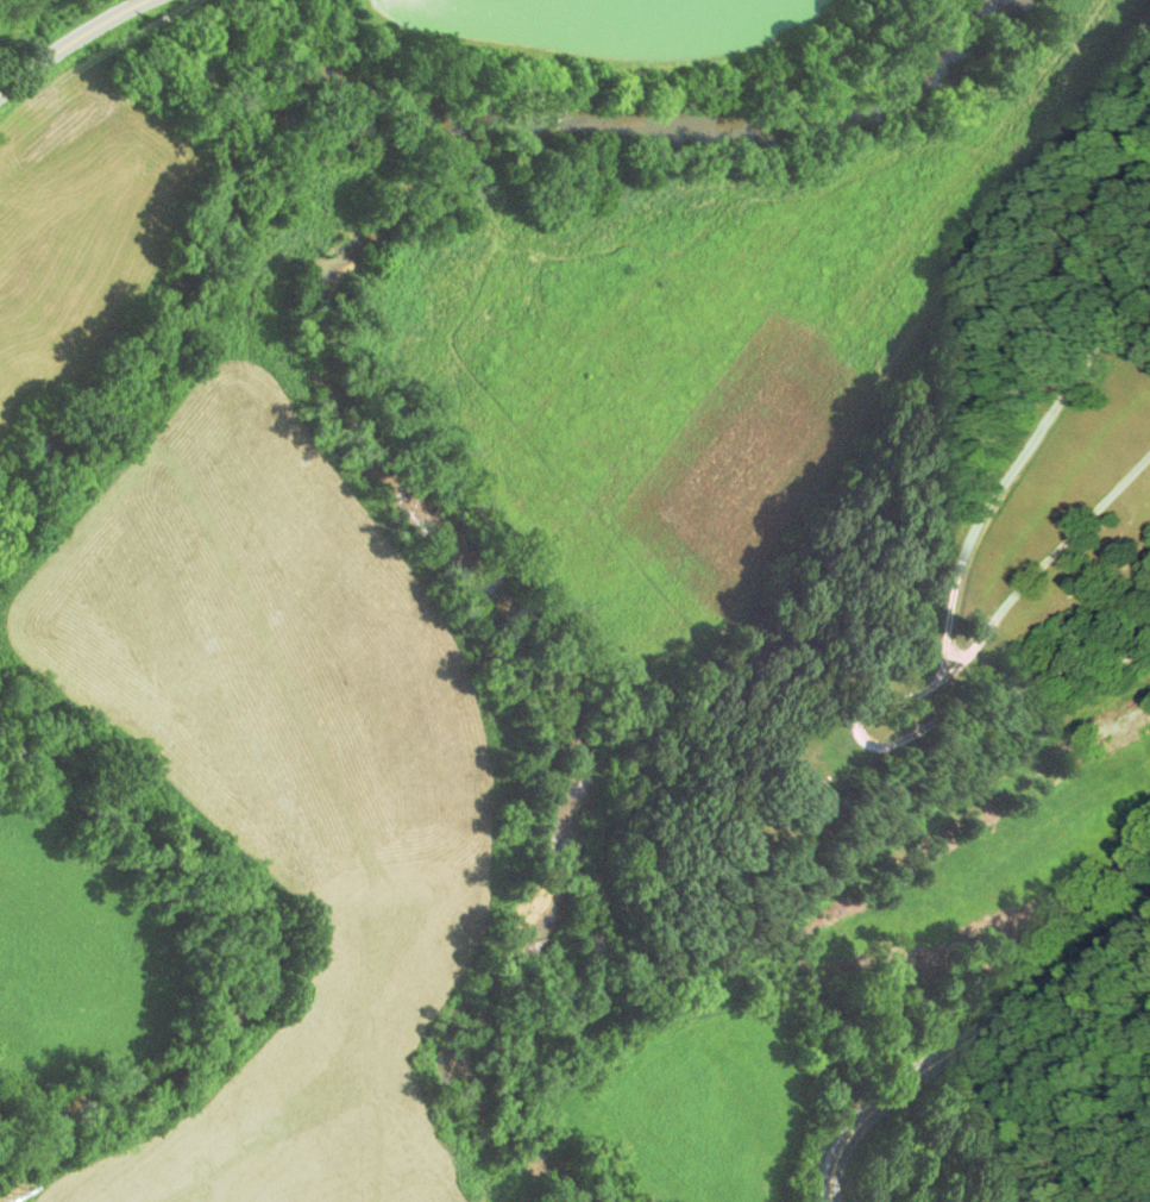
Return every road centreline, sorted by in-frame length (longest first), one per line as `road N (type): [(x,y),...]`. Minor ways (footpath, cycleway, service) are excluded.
road 1 (residential): [(1149,650),(881,749),(860,741),(854,724),(860,714),(931,689),(1149,454)]
road 2 (secondary): [(838,1201),(836,1159),(869,1109),(1149,912)]
road 3 (secondary): [(0,96),(46,58),(149,0)]

